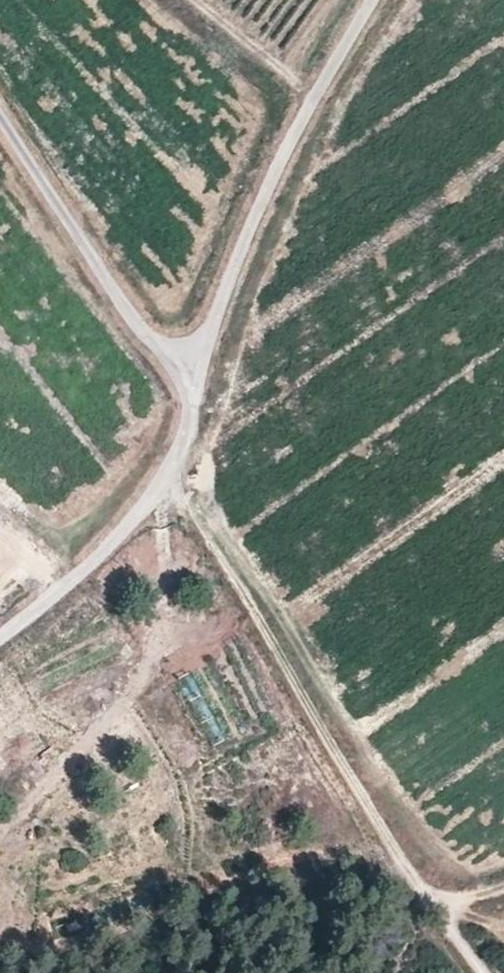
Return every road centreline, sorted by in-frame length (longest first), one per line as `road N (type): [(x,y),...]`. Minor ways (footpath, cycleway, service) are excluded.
road 1 (track): [(162,485),(481,972)]
road 2 (unclassified): [(193,368),(287,142),(370,0)]
road 3 (unclassified): [(0,642),(91,566),(162,485),(192,423),(193,368)]
road 4 (unclassified): [(193,368),(138,325),(0,112)]

